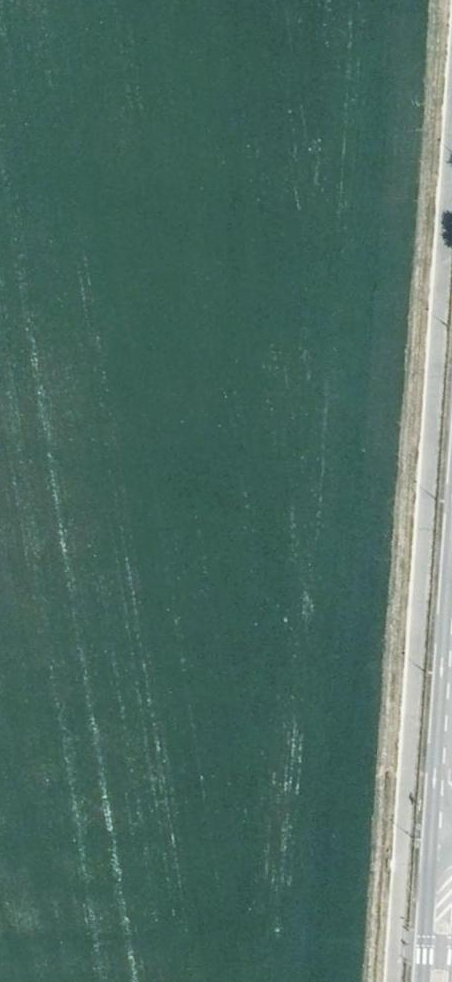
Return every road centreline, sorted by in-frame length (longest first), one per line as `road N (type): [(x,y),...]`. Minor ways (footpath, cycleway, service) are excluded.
road 1 (tertiary): [(451,540),(433,826)]
road 2 (tertiary): [(433,826),(424,981)]

